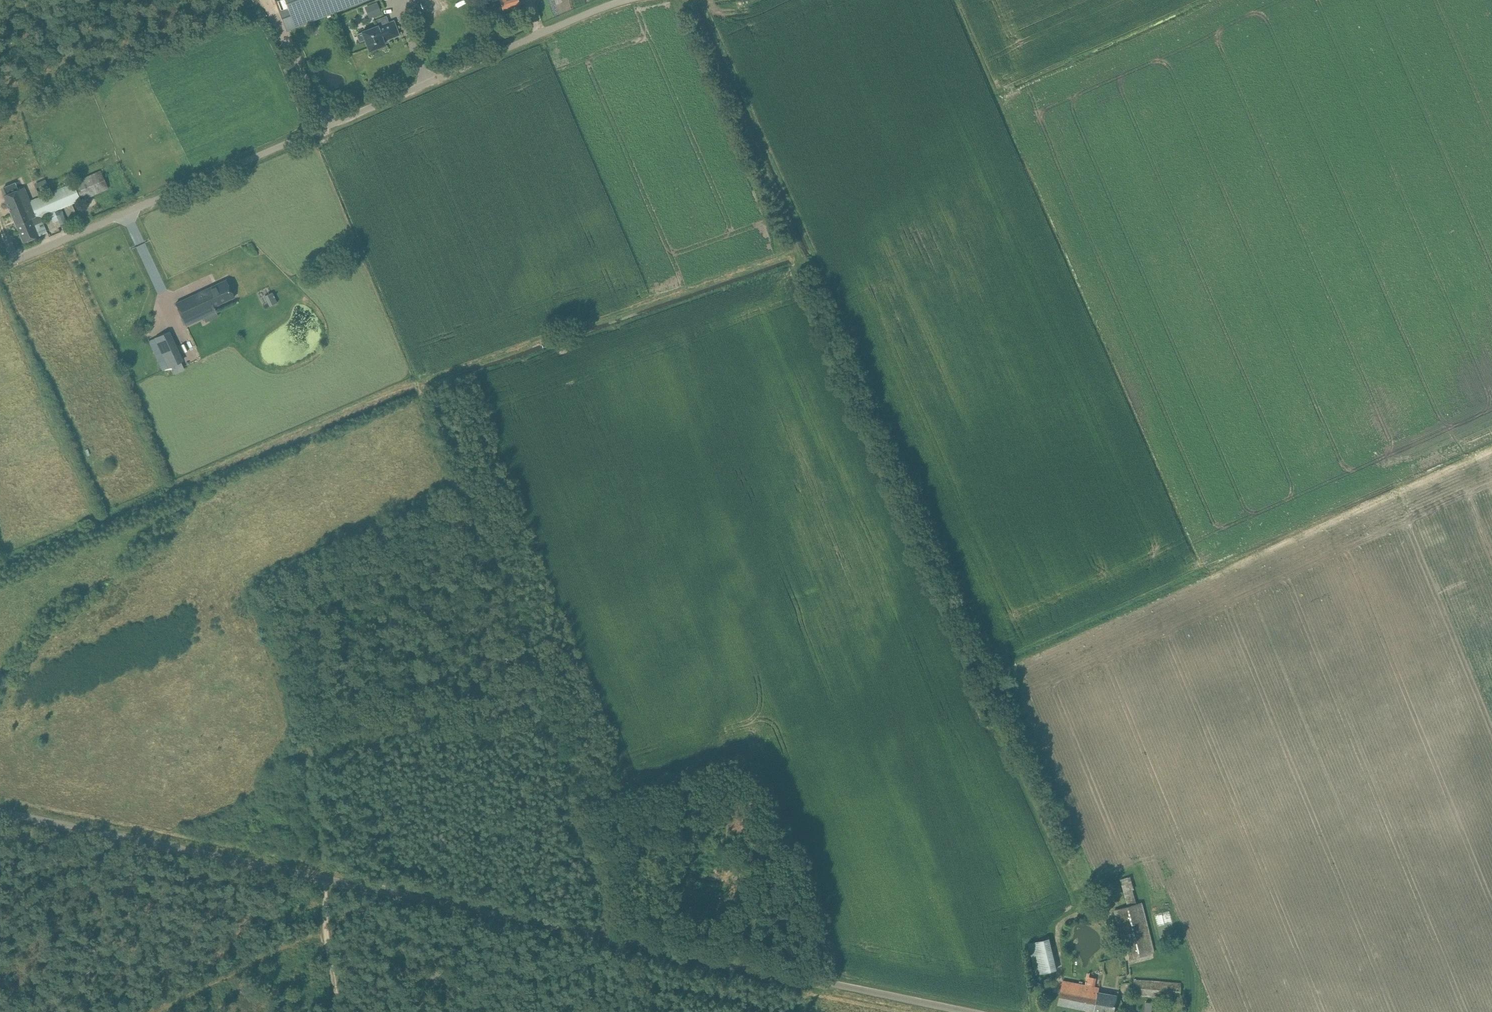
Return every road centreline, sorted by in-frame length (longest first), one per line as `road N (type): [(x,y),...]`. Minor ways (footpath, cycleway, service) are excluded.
road 1 (unclassified): [(971,1011),(0,812)]
road 2 (unclassified): [(0,267),(625,0)]
road 3 (track): [(327,924),(153,1011)]

